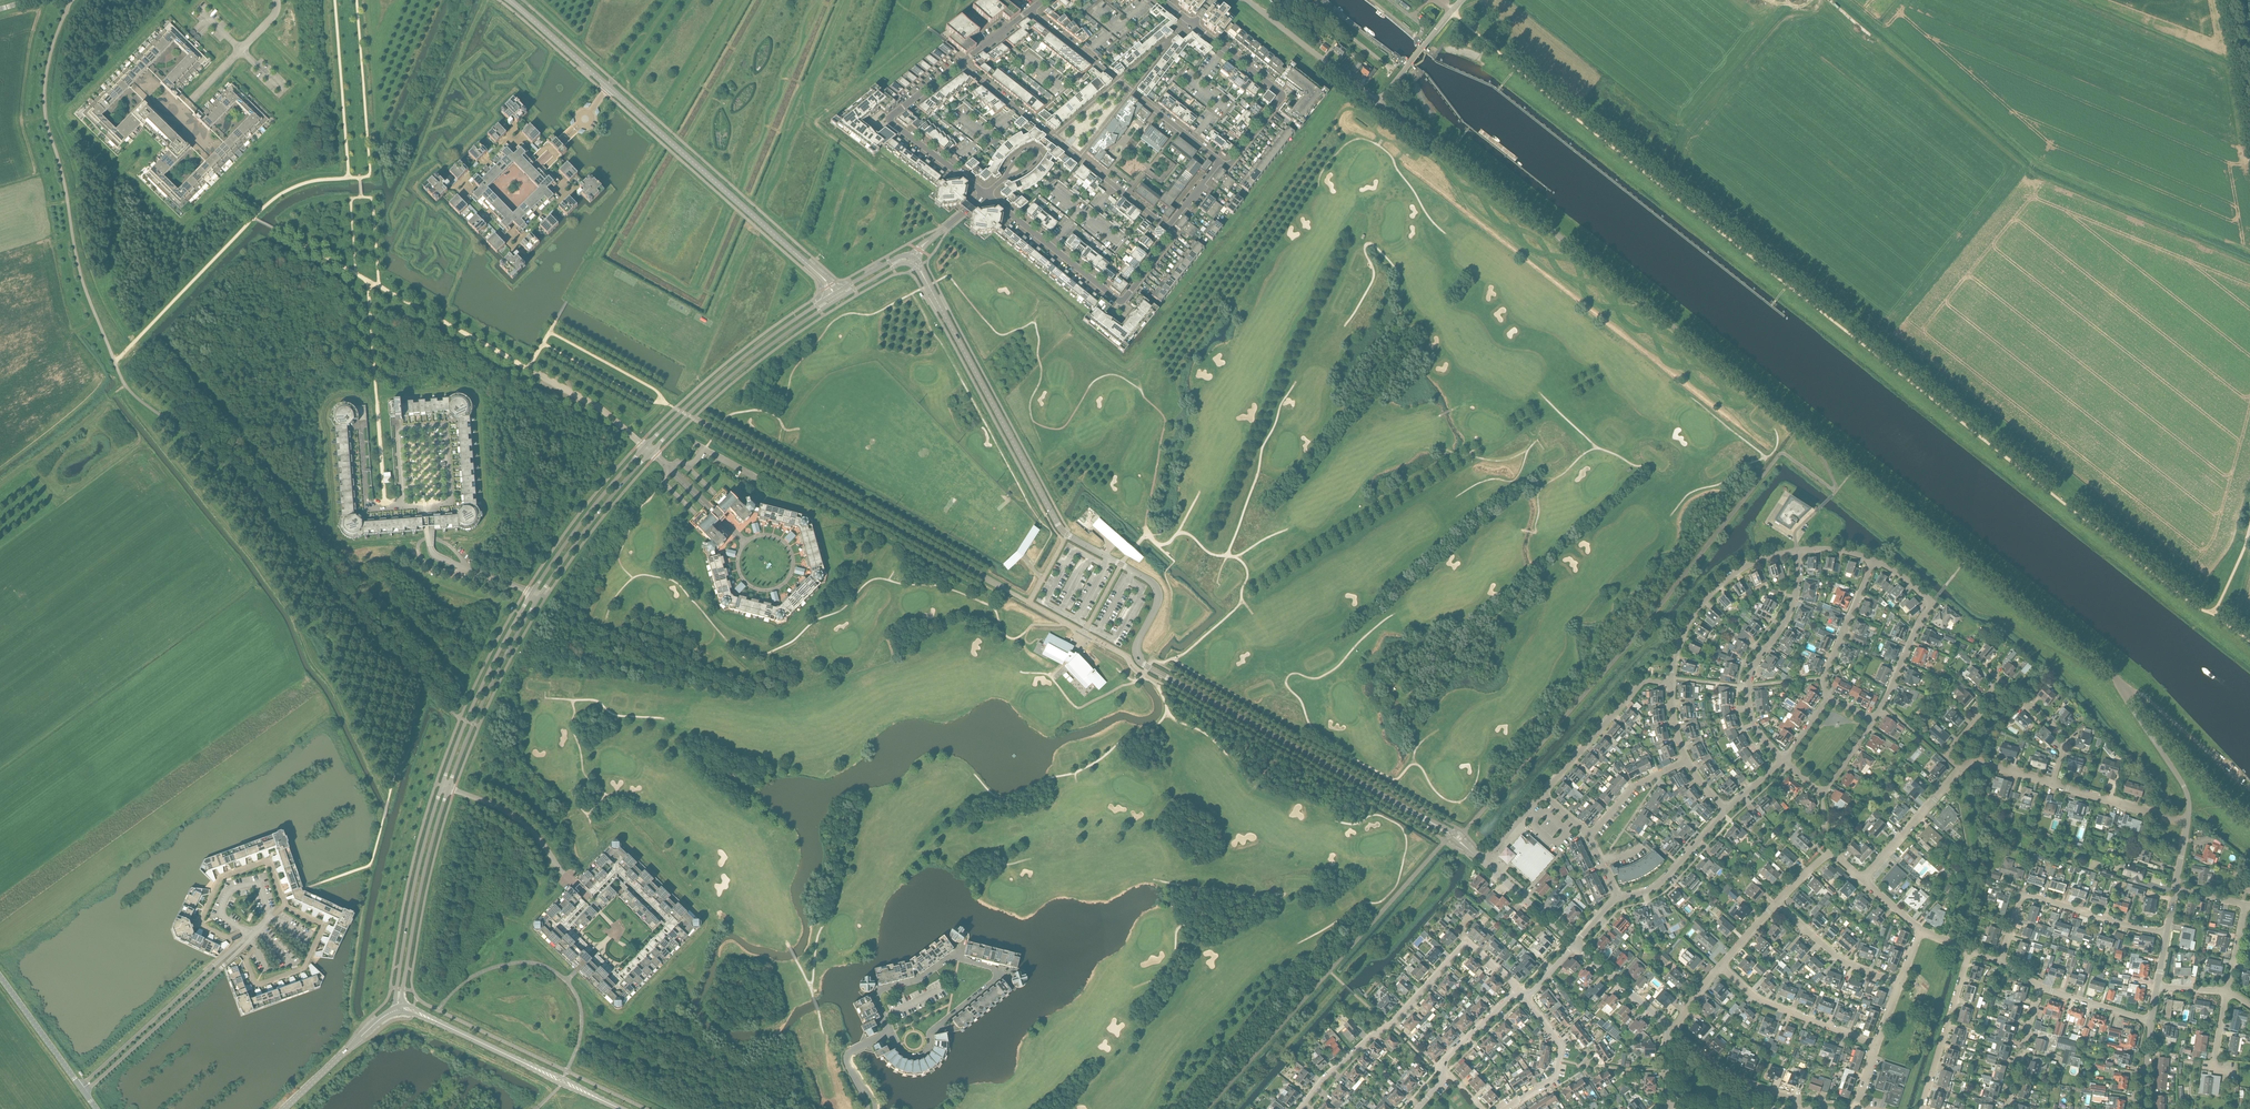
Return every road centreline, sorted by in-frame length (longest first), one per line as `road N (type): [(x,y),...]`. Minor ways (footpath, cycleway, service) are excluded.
road 1 (tertiary): [(2115,677),(1479,174),(1378,104)]
road 2 (unclassified): [(1410,810),(1142,663),(1137,644),(1157,607),(1157,588),(1059,529),(929,287)]
road 3 (residential): [(1301,1108),(1462,947),(1471,946),(1519,989)]
road 4 (unclassified): [(608,87),(822,277)]
road 5 (residential): [(1167,228),(1172,239),(1120,300),(986,195)]
road 6 (residential): [(589,899),(562,925),(617,978),(667,927),(613,874)]
road 7 (residential): [(2053,783),(2067,737),(1999,682),(1946,756),(1961,770)]
road 8 (tertiary): [(831,296),(747,355),(645,446)]
road 9 (tertiary): [(620,1108),(404,1009)]
road 10 (tertiary): [(652,451),(752,360),(834,302)]
road 11 (residential): [(1784,761),(1751,717),(1749,685),(1793,608),(1798,550)]
road 12 (tertiary): [(442,785),(413,889),(395,1010)]
road 13 (tertiary): [(404,1009),(421,889),(448,787)]
road 14 (residential): [(82,1089),(250,937)]
road 15 (residential): [(427,506),(452,501),(440,423),(397,432),(403,508)]
road 16 (residential): [(2000,961),(2024,896),(2167,933)]
road 17 (tertiary): [(532,592),(442,785)]
road 18 (tertiary): [(448,787),(540,595)]
road 19 (residential): [(986,195),(890,120),(960,63)]
road 20 (residential): [(284,906),(269,861),(220,878),(199,925),(227,939),(243,930),(250,937)]
road 21 (residential): [(1193,24),(1281,96),(1232,163),(1219,161)]
road 22 (residential): [(250,937),(255,949),(246,960),(255,987),(304,969),(324,925),(284,906)]
road 23 (residential): [(1671,684),(1684,630),(1710,594),(1748,565),(1798,550)]
road 24 (unclassified): [(2249,814),(2115,677)]
road 25 (tertiary): [(645,446),(532,592)]
road 26 (residential): [(448,787),(526,826),(589,899)]
road 27 (tertiary): [(540,595),(652,451)]
road 28 (residential): [(1542,794),(1643,681),(1671,684)]
road 29 (residential): [(891,1032),(876,1002),(881,988),(919,979),(950,956),(1000,972)]
road 30 (residential): [(1876,1044),(1762,1001),(1720,966)]
road 31 (tertiary): [(1378,104),(1247,0)]
road 32 (tertiary): [(2187,824),(2183,789),(2115,677)]
road 33 (residential): [(1921,1108),(1970,950)]
road 34 (residential): [(1000,972),(933,1029),(920,1055),(900,1050),(891,1032)]
road 35 (residential): [(746,543),(739,554),(743,579),(753,587),(778,586),(792,565),(790,552),(771,536),(757,536)]
road 36 (residential): [(532,592),(436,556),(427,506)]
road 37 (residential): [(1505,1108),(1556,1077),(1563,1048),(1525,999)]
road 38 (residential): [(1899,984),(1840,960),(1776,903)]
road 39 (residential): [(1828,699),(1825,674),(1874,560)]
road 40 (residential): [(1961,770),(1863,879)]
road 41 (tertiary): [(287,1108),(395,1010)]
road 42 (residential): [(1617,897),(1658,884),(1726,810)]
road 43 (unclassified): [(645,446),(597,406),(529,368)]
road 44 (residential): [(2187,824),(2053,783)]
road 45 (tertiary): [(82,1089),(0,977)]
road 46 (unclassified): [(188,103),(272,18),(276,0)]
road 47 (residential): [(1784,761),(1823,790),(1872,720)]
road 48 (unclassified): [(1378,104),(1462,0)]
road 49 (unclassified): [(508,0),(608,87)]
road 50 (residential): [(652,451),(746,543)]
road 51 (residential): [(1872,720),(1932,604)]
road 52 (residential): [(1590,837),(1633,787),(1686,760)]
road 53 (residential): [(2008,1108),(2040,987)]
road 54 (unclassified): [(1668,1028),(1576,944)]
road 55 (unclassified): [(1576,944),(1484,864)]
road 56 (residential): [(608,87),(527,176)]

